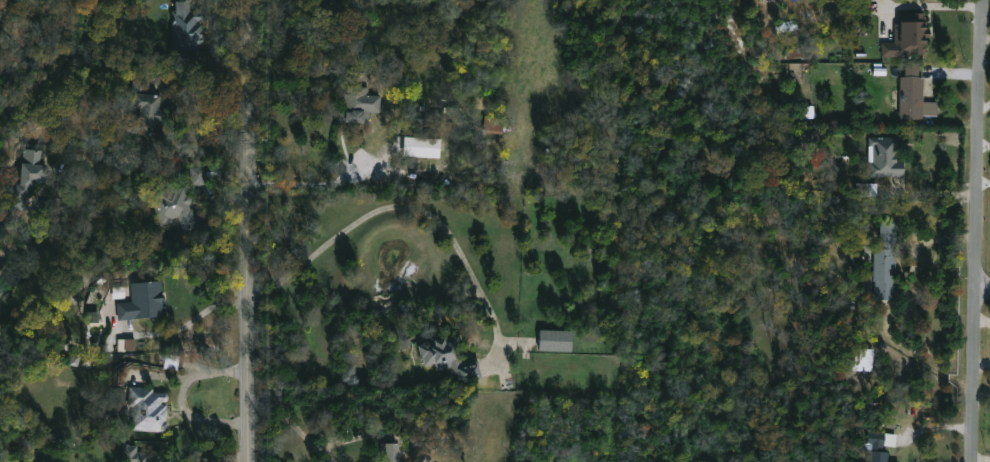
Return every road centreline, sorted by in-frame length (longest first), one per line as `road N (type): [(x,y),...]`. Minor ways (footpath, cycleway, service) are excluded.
road 1 (tertiary): [(250,0),(252,461)]
road 2 (residential): [(981,62),(975,461)]

